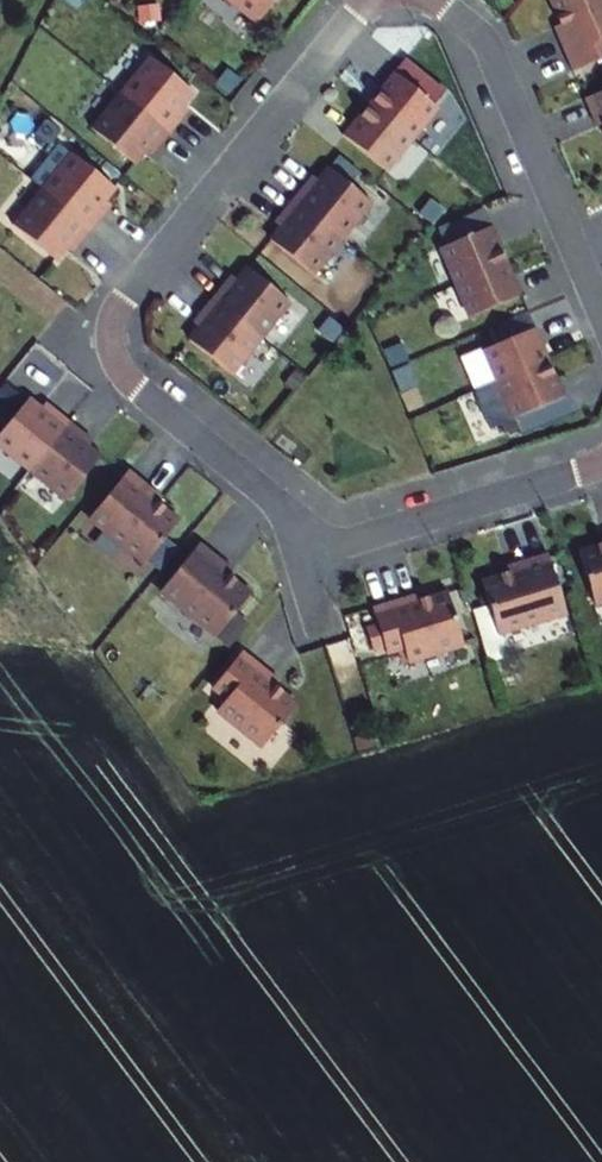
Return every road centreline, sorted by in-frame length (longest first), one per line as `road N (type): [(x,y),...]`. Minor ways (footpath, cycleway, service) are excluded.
road 1 (residential): [(303,555),(279,505),(127,381),(110,330),(123,299),(368,0)]
road 2 (residential): [(440,0),(493,54),(601,310)]
road 3 (residential): [(303,555),(601,463)]

